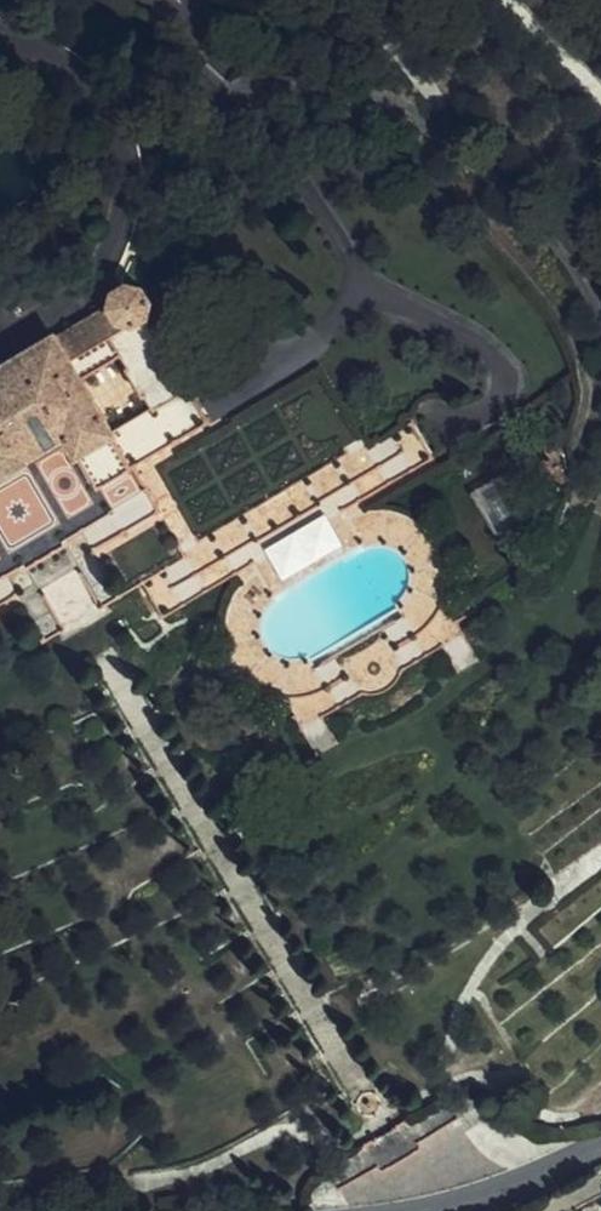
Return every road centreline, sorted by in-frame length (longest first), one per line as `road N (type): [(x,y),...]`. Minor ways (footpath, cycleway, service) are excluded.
road 1 (tertiary): [(434,1210),(600,1146)]

